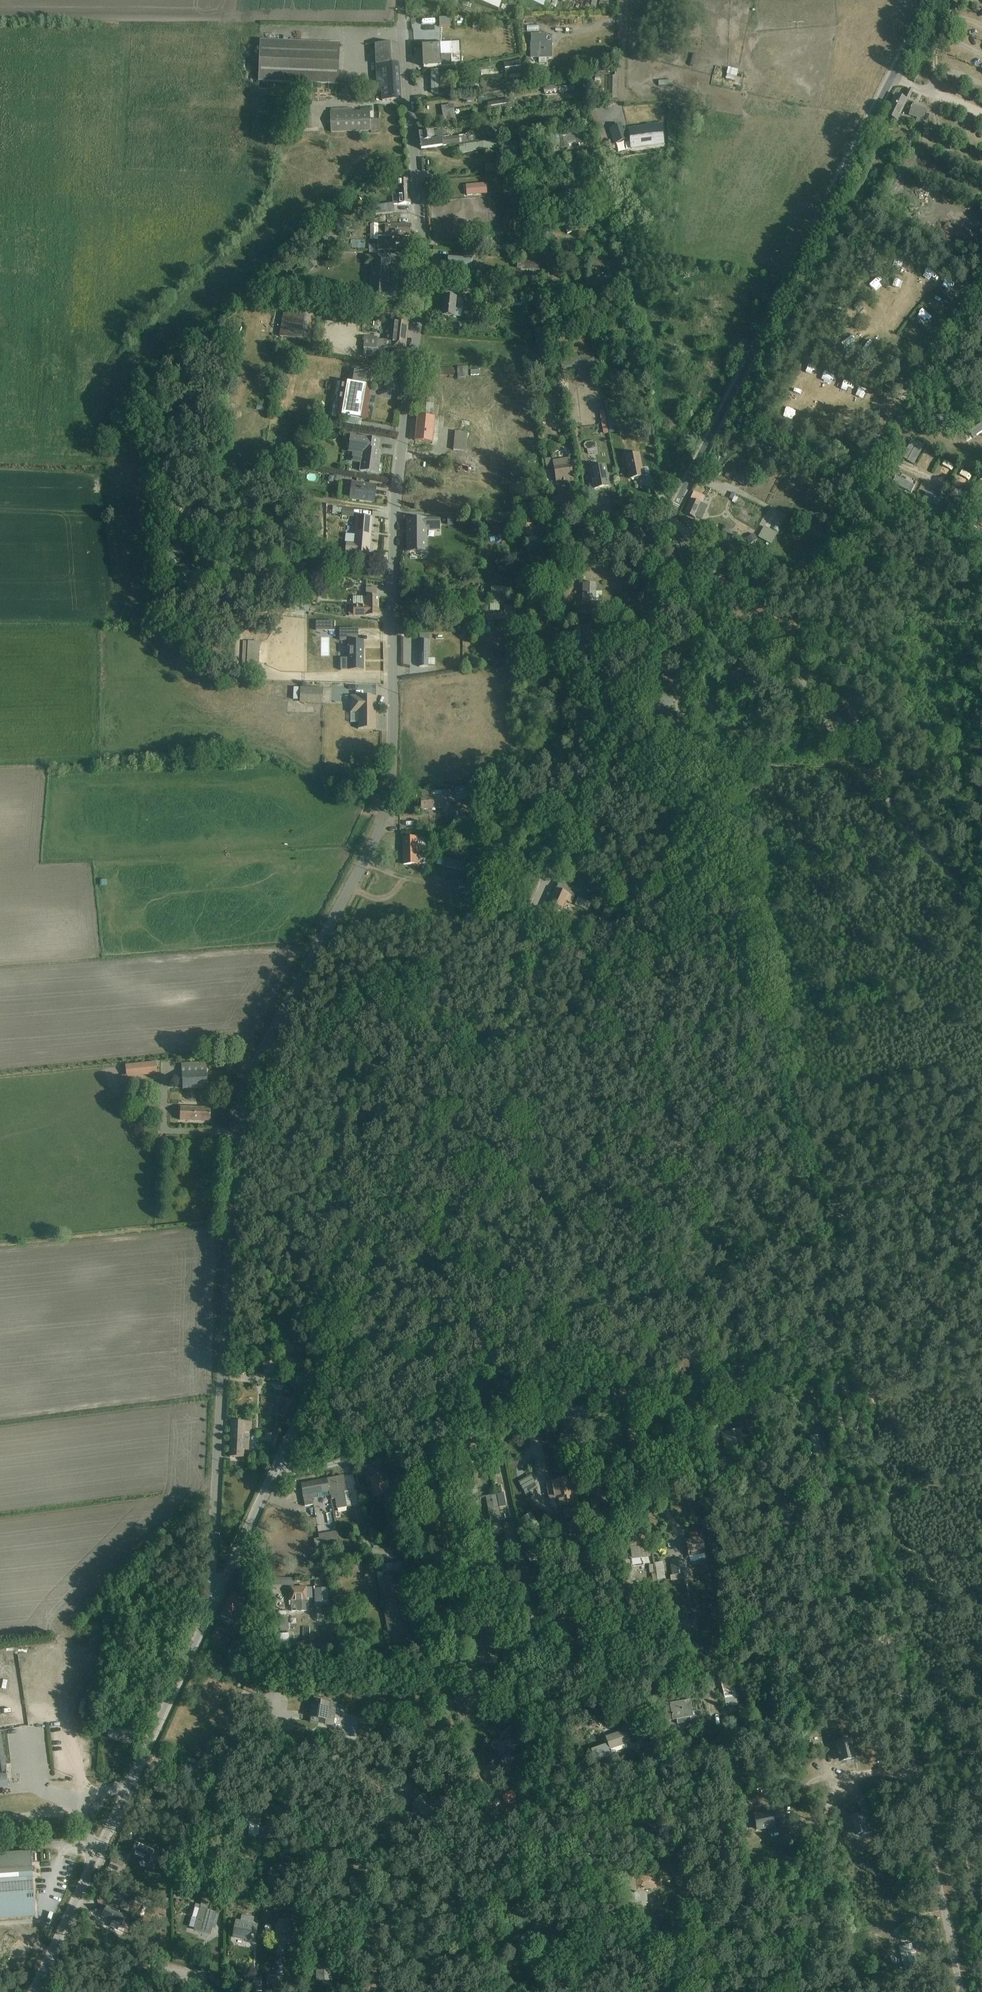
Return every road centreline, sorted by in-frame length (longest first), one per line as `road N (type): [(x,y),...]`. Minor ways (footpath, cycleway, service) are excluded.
road 1 (unclassified): [(401,14),(423,263),(393,513),(392,787),(384,822),(243,1093),(217,1482),(220,1587)]
road 2 (unclassified): [(670,515),(653,629),(624,708),(273,1472)]
road 3 (track): [(670,515),(831,1352)]
road 4 (unclassified): [(670,515),(929,0)]
road 5 (unclassified): [(273,1472),(831,1352)]
road 6 (track): [(831,1352),(943,1896)]
road 7 (track): [(670,515),(393,513),(254,493)]
road 8 (track): [(869,772),(670,515)]
road 9 (track): [(981,303),(966,297),(876,446),(981,500)]
road 10 (unclassified): [(220,1587),(132,1776)]
road 11 (track): [(869,772),(981,910)]
road 12 (unclassified): [(94,1856),(34,1991)]
road 13 (unclassified): [(273,1472),(220,1587)]

